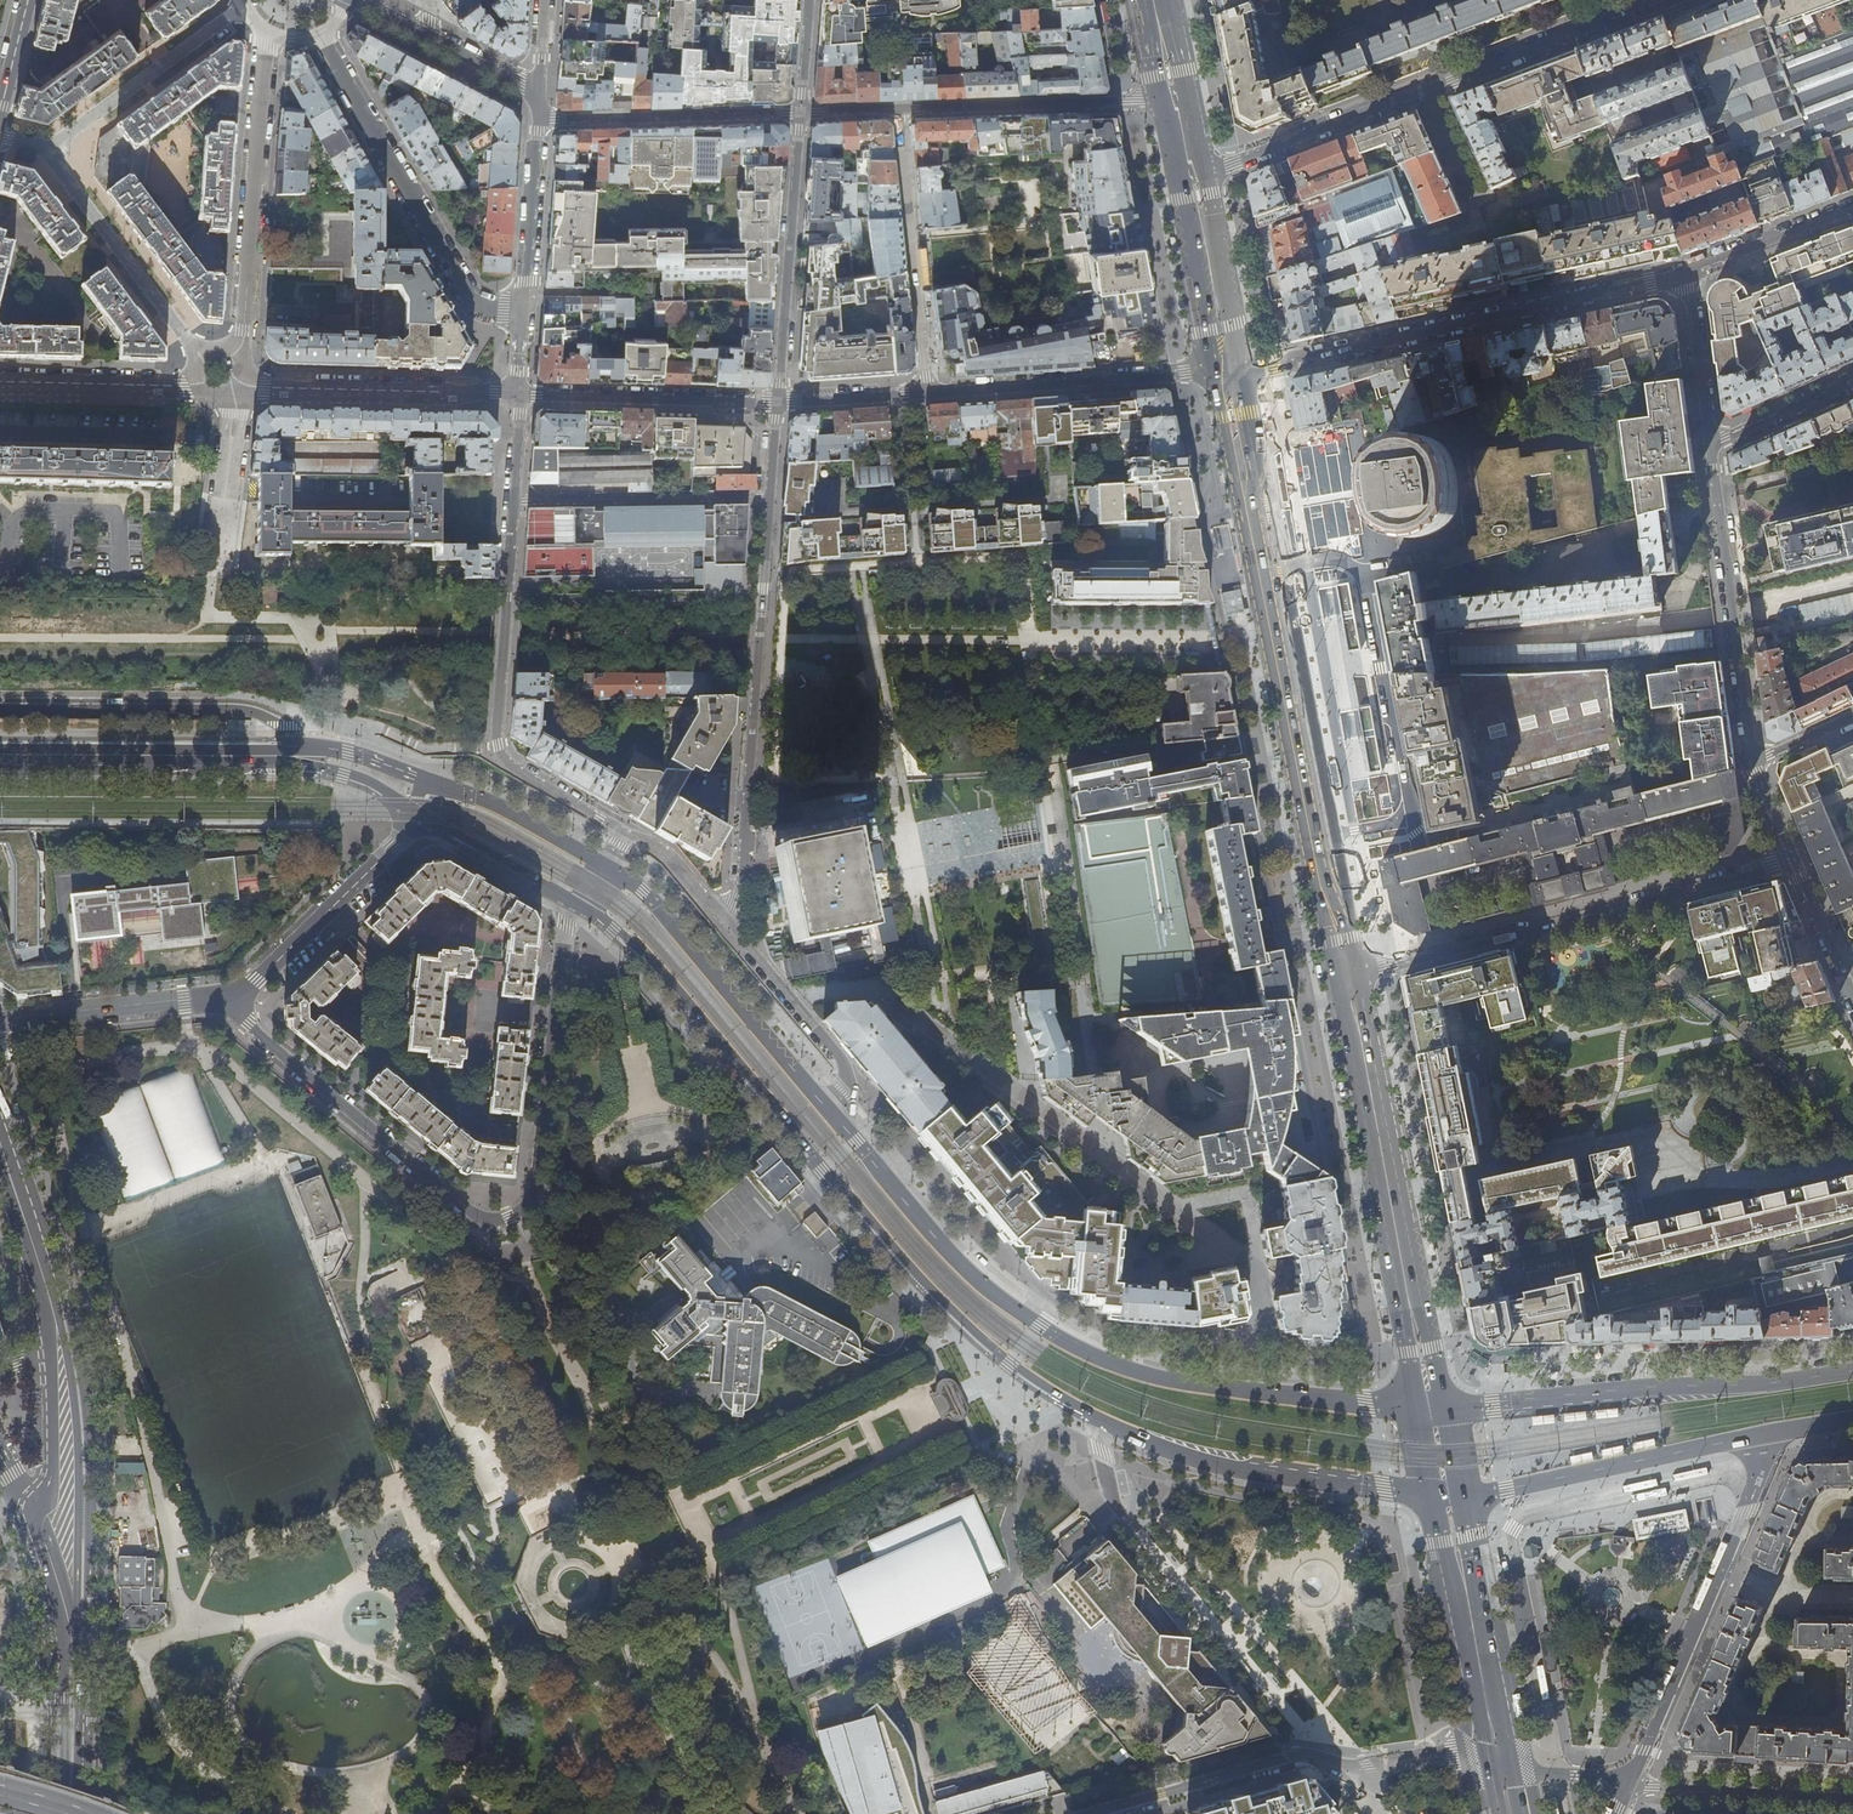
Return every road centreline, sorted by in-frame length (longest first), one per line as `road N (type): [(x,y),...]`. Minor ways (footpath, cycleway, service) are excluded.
road 1 (primary): [(581,904),(647,959),(949,1307),(1036,1381),(1099,1418)]
road 2 (residential): [(581,904),(567,925),(537,1191),(509,1217),(488,1220),(467,1211),(248,1024),(227,995)]
road 3 (primary): [(1431,1405),(1195,1383),(1086,1351),(964,1268),(840,1123)]
road 4 (primary): [(1229,372),(1347,975)]
road 5 (residential): [(728,923),(745,874),(778,403)]
road 6 (residential): [(519,394),(498,746),(509,764),(629,833)]
road 7 (residential): [(1687,272),(1229,372)]
road 8 (residential): [(1347,975),(1795,860)]
road 9 (primary): [(1347,975),(1431,1405)]
road 10 (primary): [(1852,1371),(1431,1405)]
road 11 (residential): [(1497,1749),(1352,1767),(1291,1757),(1092,1813)]
road 12 (residential): [(1765,1433),(1767,1452),(1745,1513),(1629,1781)]
road 13 (residential): [(318,33),(475,304),(524,312)]
road 14 (primary): [(1099,1418),(1193,1457),(1447,1496)]
road 15 (primary): [(840,1123),(659,908),(607,865)]
road 16 (secondary): [(321,747),(245,709),(0,707)]
road 17 (residential): [(268,31),(244,330),(236,353)]
road 18 (primary): [(1447,1496),(1765,1433)]
road 19 (residential): [(1754,762),(1712,444)]
road 20 (residential): [(929,392),(1229,372)]
road 21 (residential): [(778,403),(799,111)]
road 22 (residential): [(900,108),(929,392)]
road 23 (residential): [(519,394),(243,383)]
road 24 (residential): [(1175,99),(900,108)]
road 25 (residential): [(227,995),(259,981),(424,815)]
road 26 (secondary): [(69,1619),(80,1505),(62,1360)]
road 27 (residential): [(799,111),(539,120)]
road 28 (primary): [(260,756),(0,754)]
road 29 (residential): [(519,394),(778,403)]
road 30 (primary): [(1447,1496),(1497,1749)]
road 31 (residential): [(1426,89),(1662,0)]
road 32 (residential): [(1193,175),(1426,89)]
road 33 (residential): [(840,1123),(845,1064),(728,923)]
road 34 (residential): [(227,995),(0,1019)]
road 35 (residential): [(1852,1799),(1629,1781)]
road 36 (primary): [(1193,175),(1229,372)]
road 37 (residential): [(198,385),(0,381)]
road 38 (secondary): [(70,1813),(69,1619)]
road 39 (residential): [(539,120),(524,312)]
road 40 (primary): [(424,815),(581,904)]
road 41 (residential): [(1852,209),(1687,272)]
road 42 (primary): [(260,756),(367,780),(424,815)]
road 43 (primary): [(607,865),(449,787)]
road 44 (residential): [(234,394),(215,569)]
road 45 (residential): [(1712,444),(1687,272)]
road 46 (secondary): [(62,1360),(50,1484),(26,1503)]
road 47 (residential): [(1712,444),(1852,381)]
road 48 (residential): [(778,403),(929,392)]
road 49 (residential): [(1795,860),(1852,996)]
road 50 (residential): [(629,833),(670,856),(728,923)]
road 51 (primary): [(449,787),(321,747)]
road 52 (residential): [(1629,1781),(1501,1769)]
road 53 (tertiary): [(69,1619),(26,1503)]
road 54 (residential): [(431,36),(540,90)]

